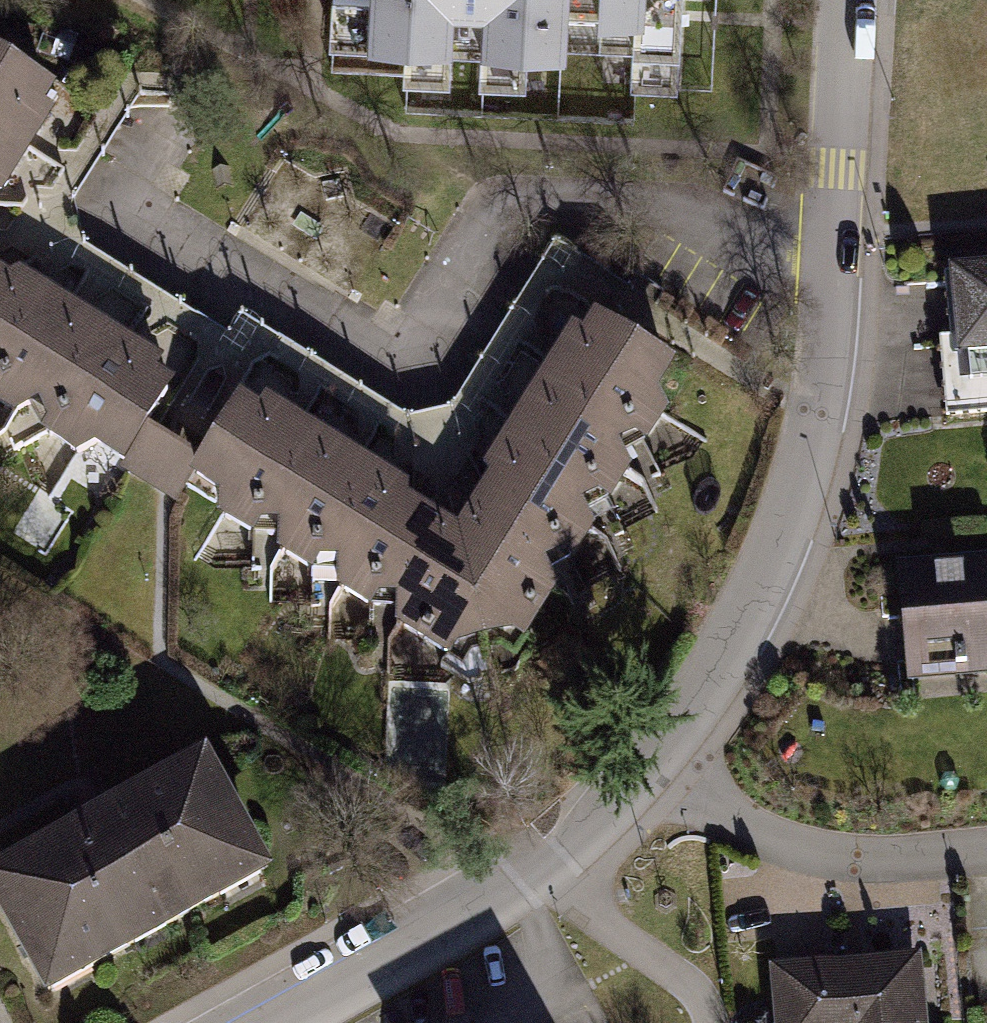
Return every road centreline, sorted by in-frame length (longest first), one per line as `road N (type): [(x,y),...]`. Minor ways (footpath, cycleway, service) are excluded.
road 1 (residential): [(665,769),(771,583),(830,405),(850,0)]
road 2 (residential): [(665,769),(806,855),(986,847)]
road 3 (residential): [(290,1022),(541,880)]
road 4 (residential): [(541,880),(697,992),(711,1022)]
road 5 (residential): [(541,880),(665,769)]

